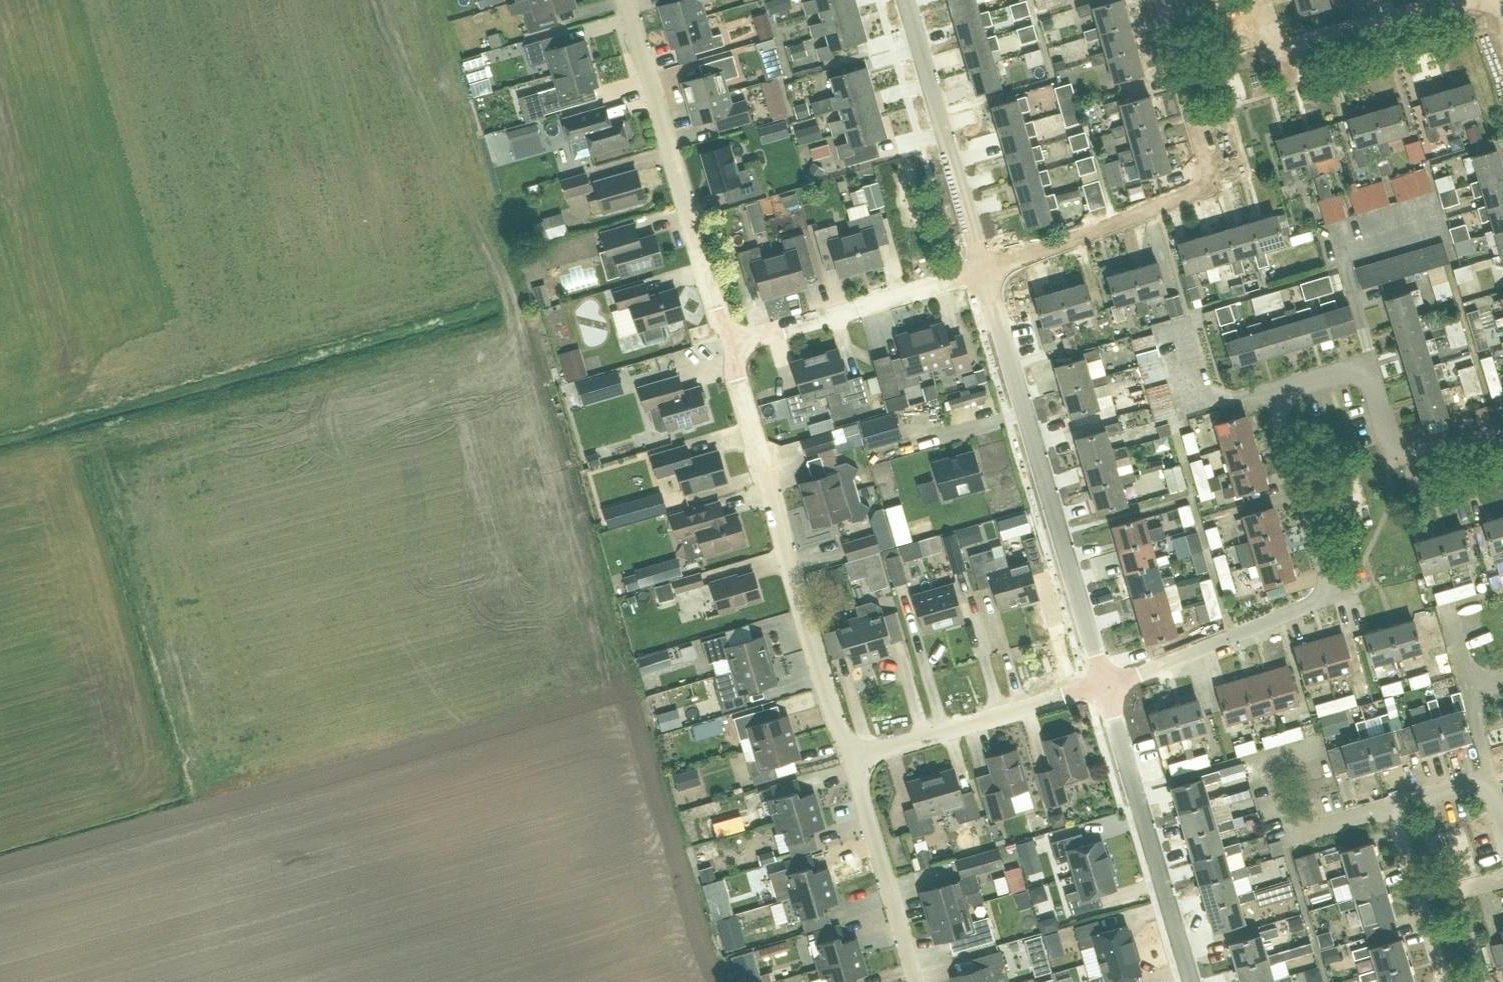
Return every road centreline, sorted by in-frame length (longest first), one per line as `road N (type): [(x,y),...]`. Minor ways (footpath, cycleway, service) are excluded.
road 1 (residential): [(1106,687),(1331,589),(1272,392),(1367,365),(1394,460),(1502,431)]
road 2 (residential): [(851,759),(727,343)]
road 3 (unclassified): [(1106,687),(984,272)]
road 4 (residential): [(984,272),(1204,185),(1160,0)]
road 5 (residential): [(727,343),(627,0)]
road 6 (unclassified): [(1192,981),(1106,687)]
road 7 (unclassified): [(984,272),(905,0)]
road 8 (residential): [(727,343),(984,272)]
road 9 (residential): [(851,759),(1106,687)]
road 10 (residential): [(1393,805),(1304,834),(1276,827),(1255,762),(1314,743)]
road 11 (residential): [(1259,0),(1274,53),(1454,0)]
road 12 (residential): [(915,981),(851,759)]
road 13 (residential): [(1445,981),(1393,805)]

